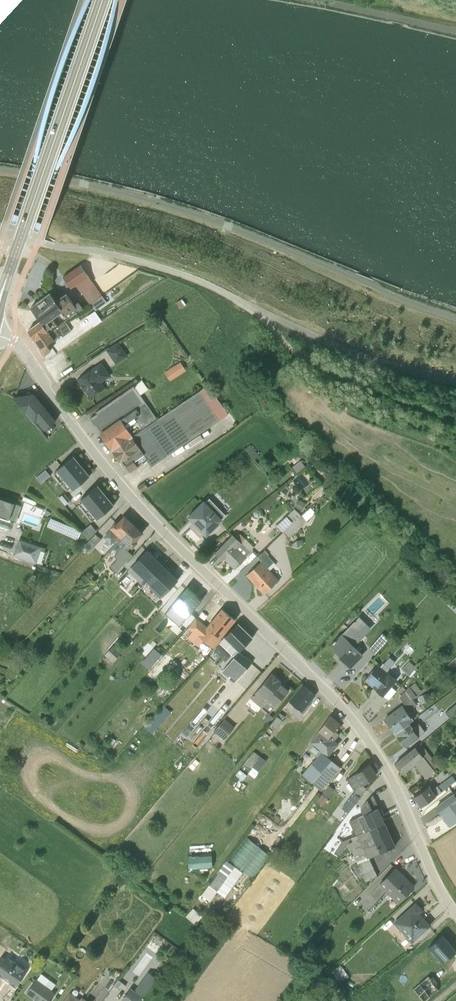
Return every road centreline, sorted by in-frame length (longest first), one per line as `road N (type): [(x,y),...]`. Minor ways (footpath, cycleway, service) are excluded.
road 1 (unclassified): [(0,336),(20,345),(115,478),(166,535),(366,739),(455,911)]
road 2 (primary): [(101,0),(6,278)]
road 3 (track): [(282,338),(346,408),(369,418)]

